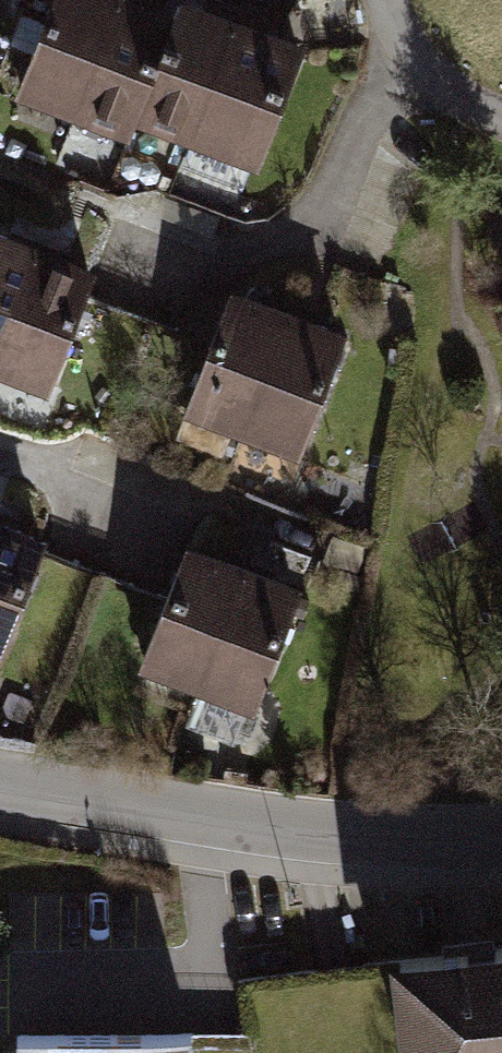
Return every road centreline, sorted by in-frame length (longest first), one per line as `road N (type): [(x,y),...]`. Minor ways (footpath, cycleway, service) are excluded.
road 1 (residential): [(0,787),(392,850),(501,842)]
road 2 (residential): [(501,120),(466,112),(409,53),(388,0)]

